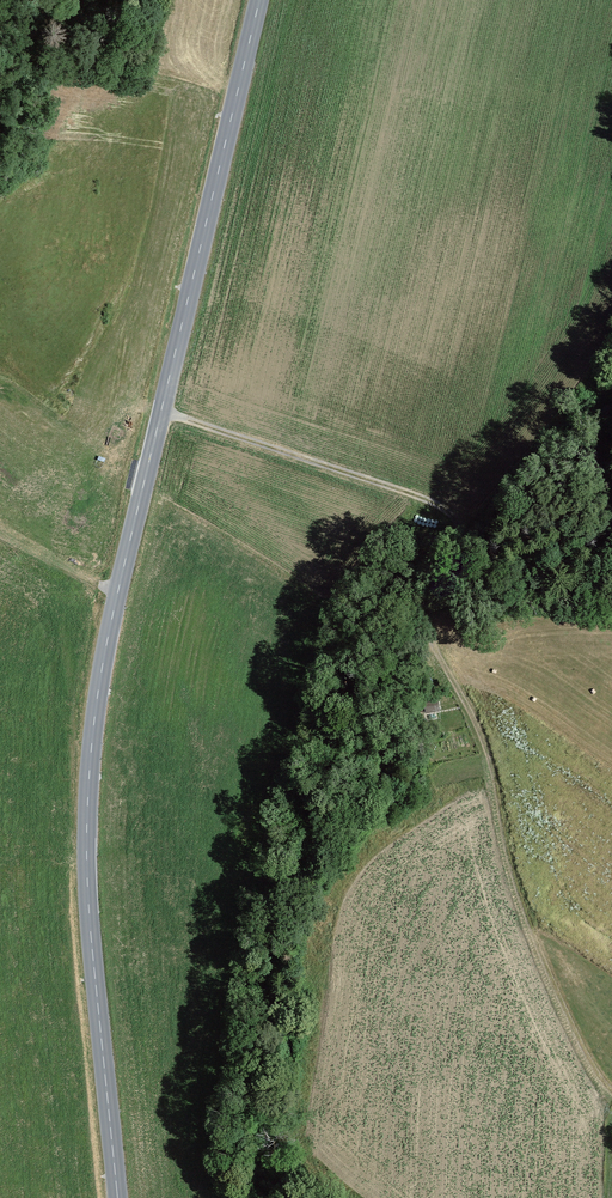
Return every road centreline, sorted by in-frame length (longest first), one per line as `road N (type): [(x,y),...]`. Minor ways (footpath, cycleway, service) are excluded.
road 1 (secondary): [(117,1197),(88,906),(97,697),(259,0)]
road 2 (track): [(161,411),(256,450),(435,503),(461,529),(432,619),(433,645),(496,767),(507,850),(577,1041),(611,1091)]

